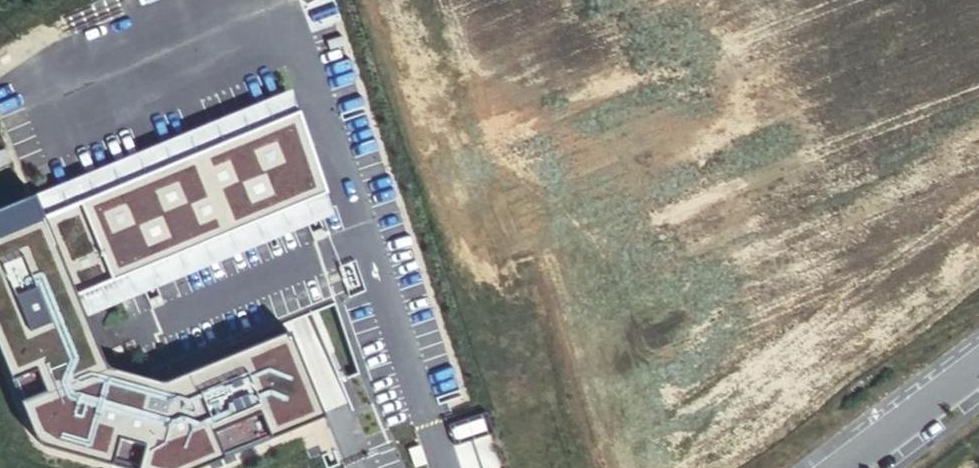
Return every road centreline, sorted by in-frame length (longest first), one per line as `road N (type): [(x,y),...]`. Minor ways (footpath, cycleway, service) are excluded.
road 1 (unclassified): [(714,467),(411,0)]
road 2 (unclassified): [(850,467),(978,371)]

